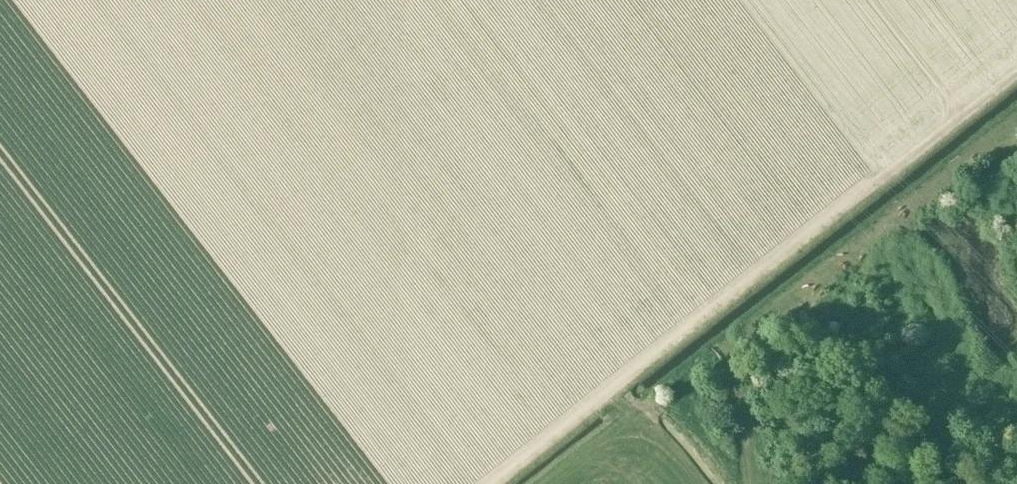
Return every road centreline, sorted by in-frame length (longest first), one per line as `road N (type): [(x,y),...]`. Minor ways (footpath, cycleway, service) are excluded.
road 1 (track): [(743,483),(689,415),(685,379),(1016,121)]

